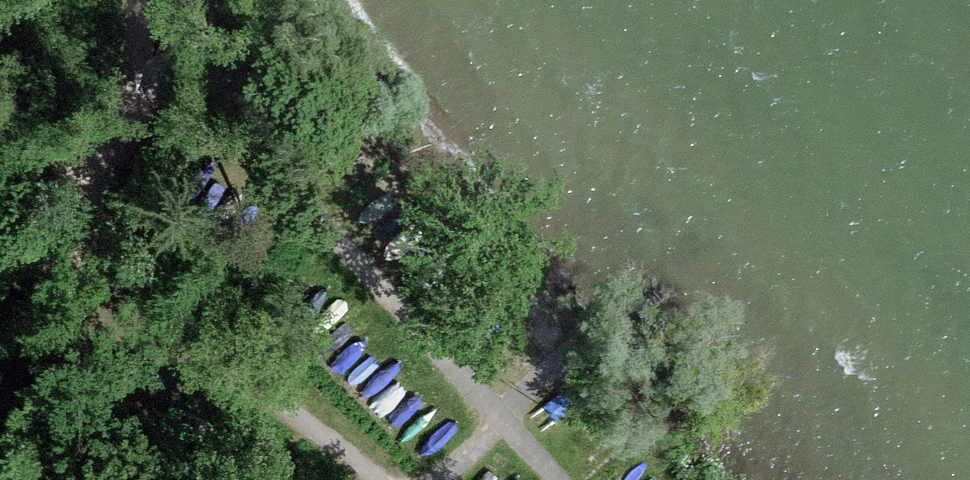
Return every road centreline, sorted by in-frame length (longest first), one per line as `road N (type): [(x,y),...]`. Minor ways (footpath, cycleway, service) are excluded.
road 1 (track): [(557,479),(265,150)]
road 2 (track): [(427,479),(505,423),(607,324)]

